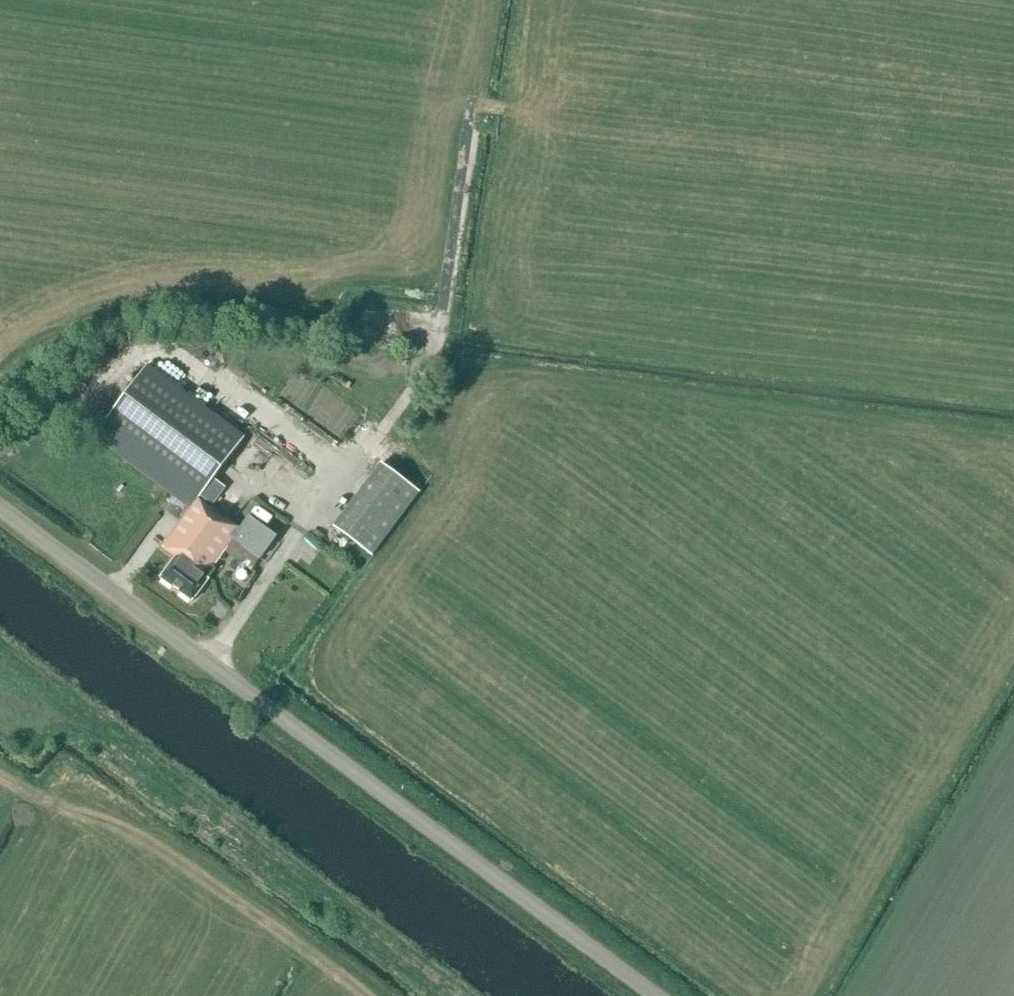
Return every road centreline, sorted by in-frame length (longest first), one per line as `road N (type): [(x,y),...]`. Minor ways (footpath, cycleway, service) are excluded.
road 1 (tertiary): [(647,995),(0,514)]

